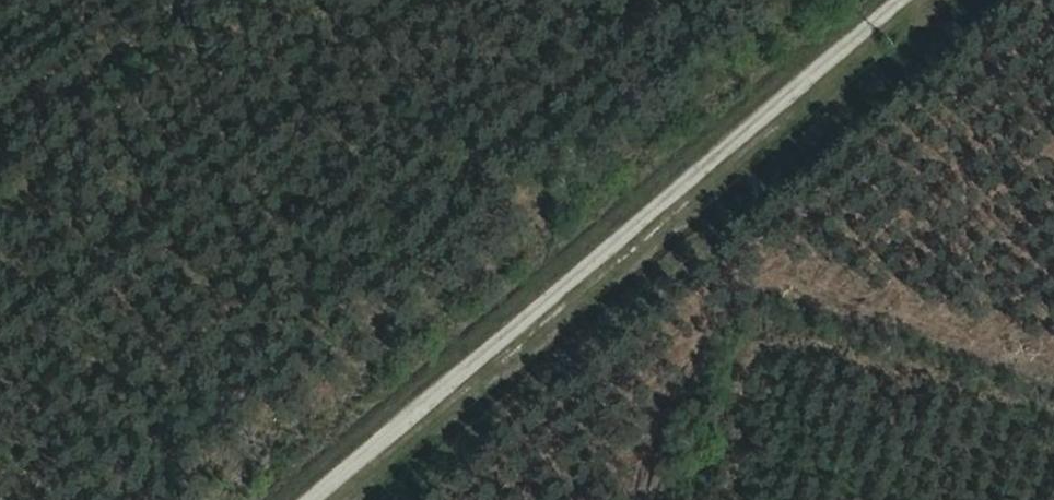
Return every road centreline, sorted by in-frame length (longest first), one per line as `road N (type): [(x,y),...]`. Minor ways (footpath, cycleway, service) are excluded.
road 1 (track): [(319,499),(914,0)]

